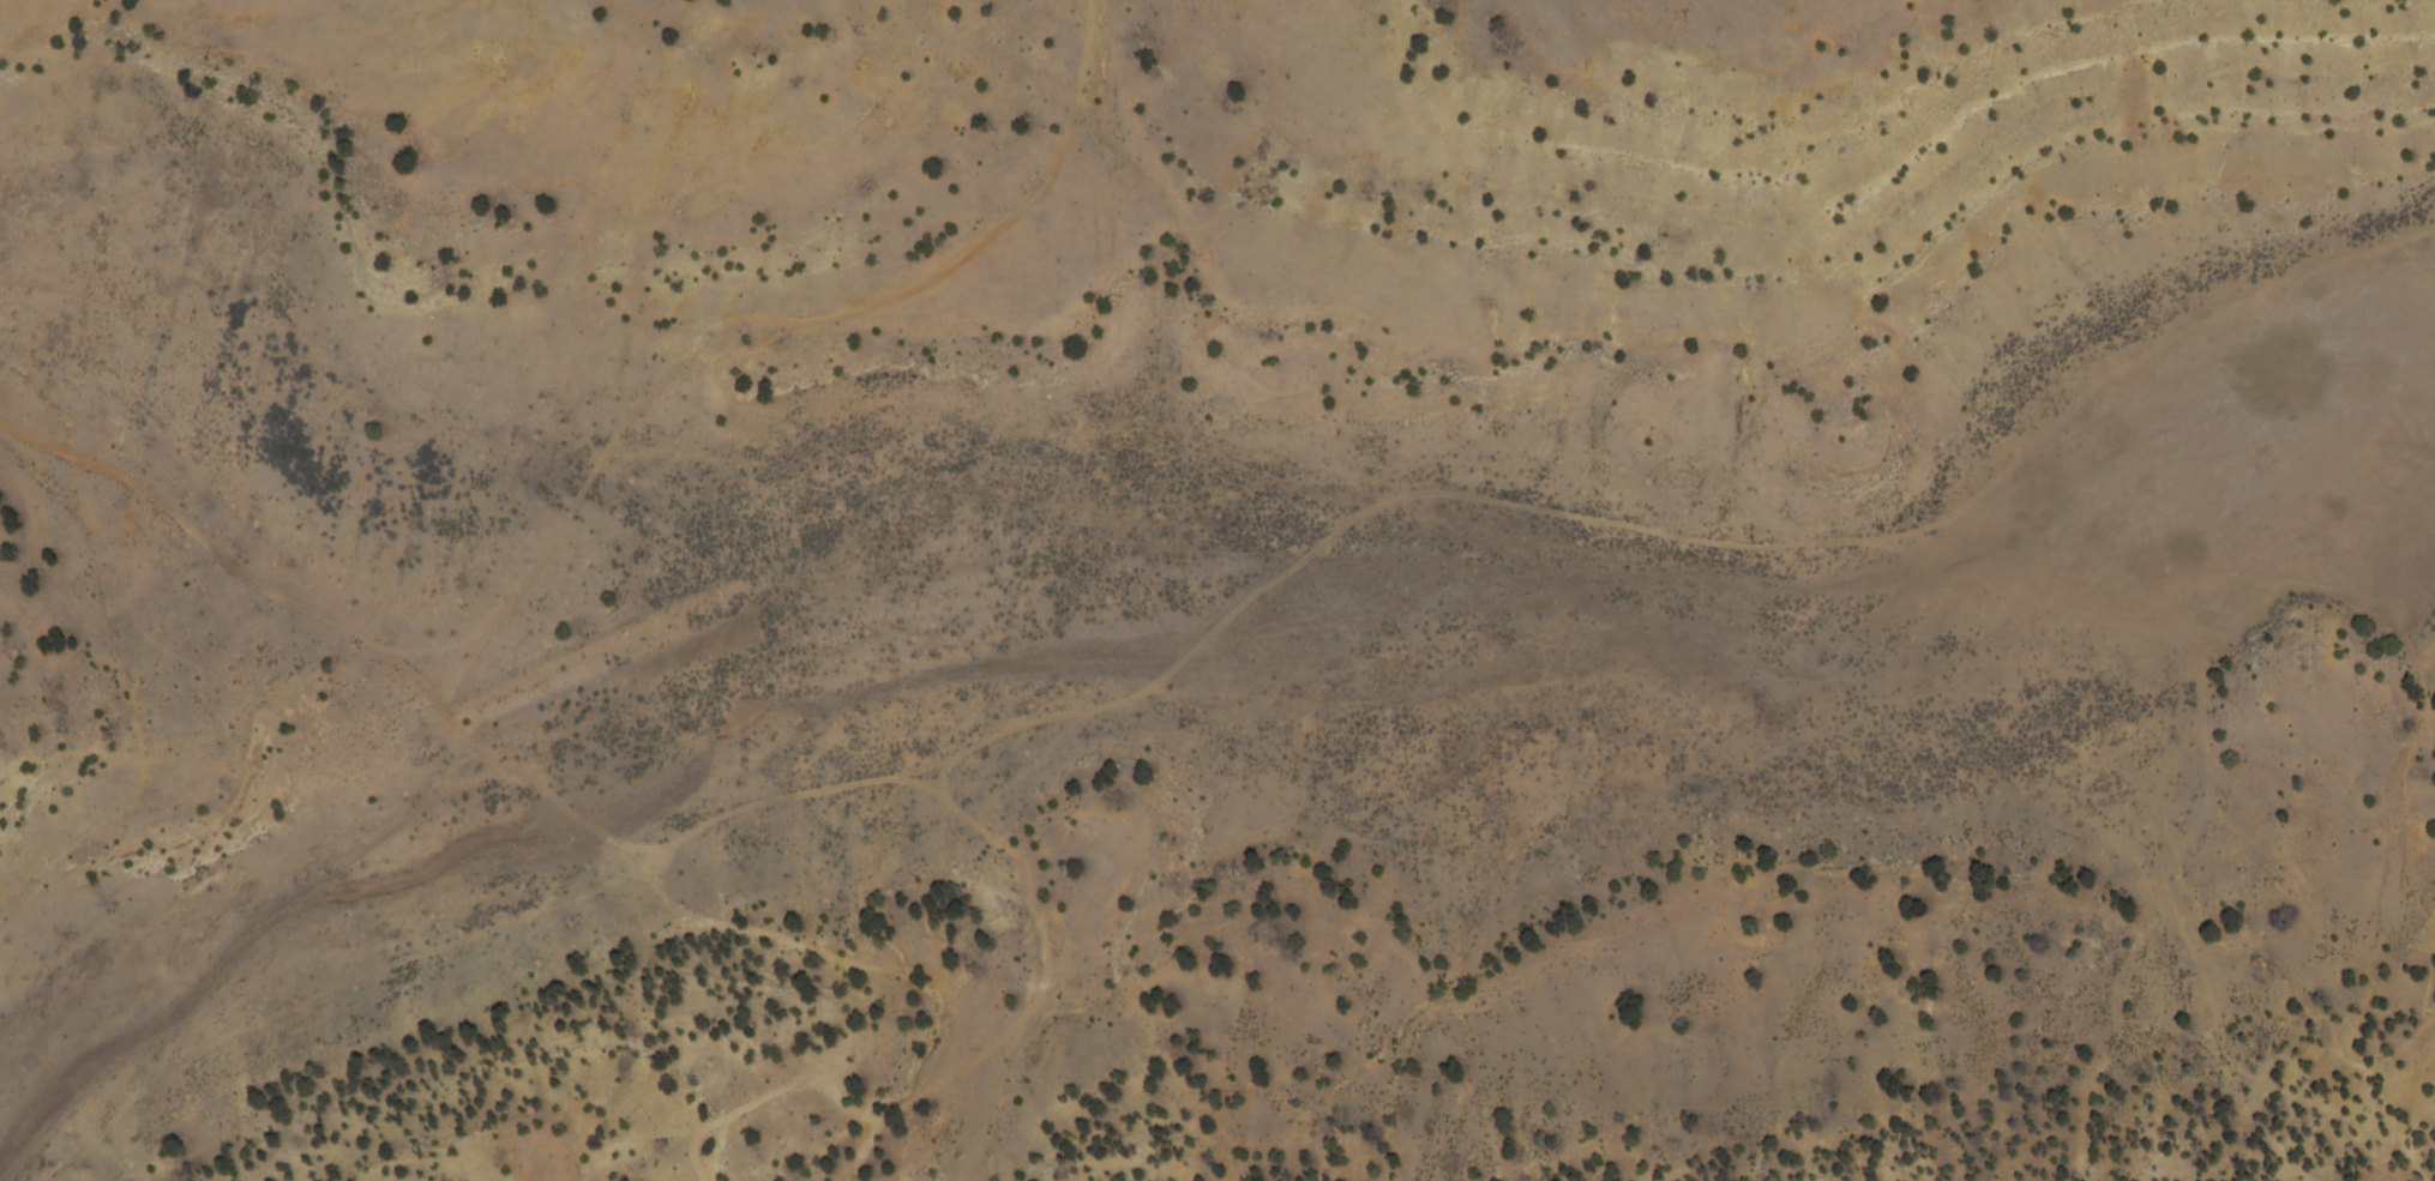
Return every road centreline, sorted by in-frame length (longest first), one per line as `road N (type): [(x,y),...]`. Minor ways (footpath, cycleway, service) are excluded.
road 1 (track): [(226,850),(0,1043)]

